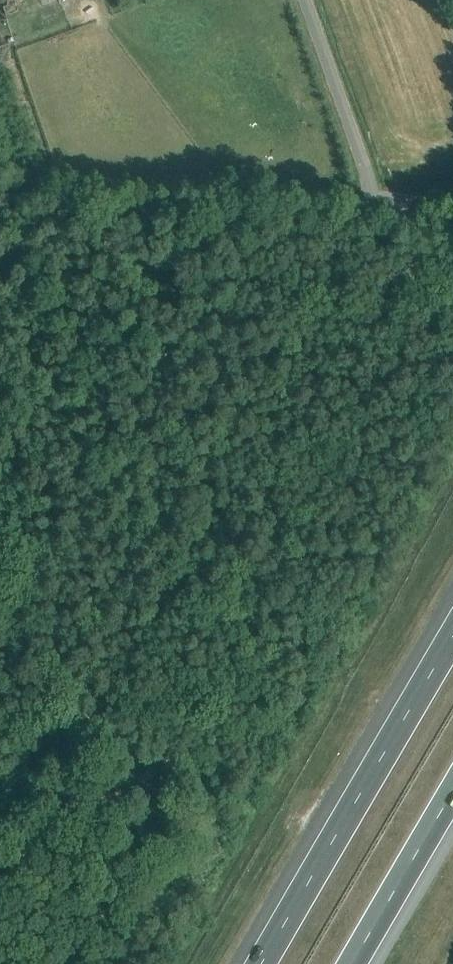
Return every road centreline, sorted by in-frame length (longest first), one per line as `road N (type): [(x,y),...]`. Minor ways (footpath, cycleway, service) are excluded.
road 1 (unclassified): [(389,216),(0,199)]
road 2 (motorway): [(452,636),(260,963)]
road 3 (unclassified): [(389,216),(311,0)]
road 4 (motorway): [(354,963),(452,795)]

